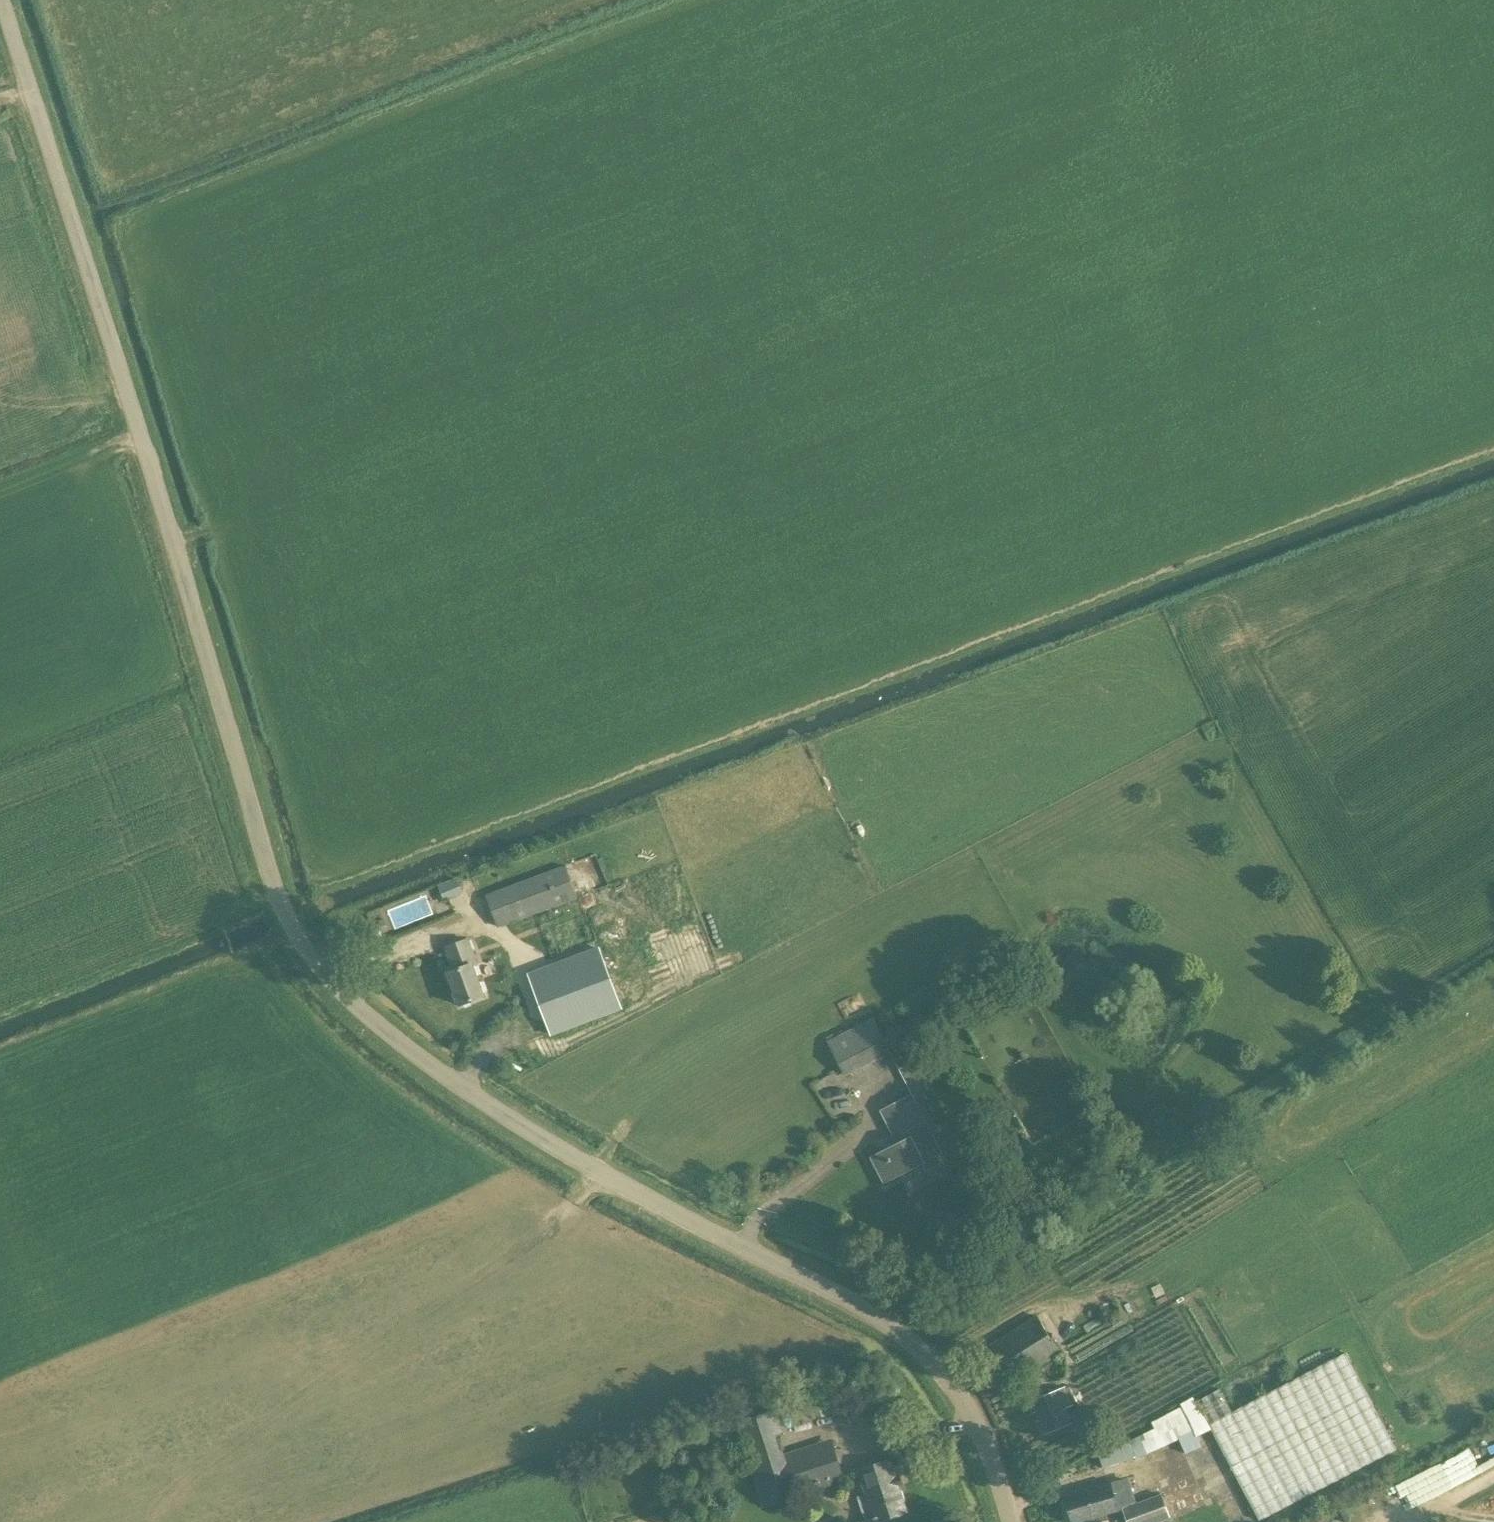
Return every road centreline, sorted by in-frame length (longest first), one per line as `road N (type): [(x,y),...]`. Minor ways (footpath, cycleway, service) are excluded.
road 1 (unclassified): [(1010,1521),(973,1419),(905,1336),(608,1176),(438,1070),(356,1005),(298,940),(269,871),(1,0)]

